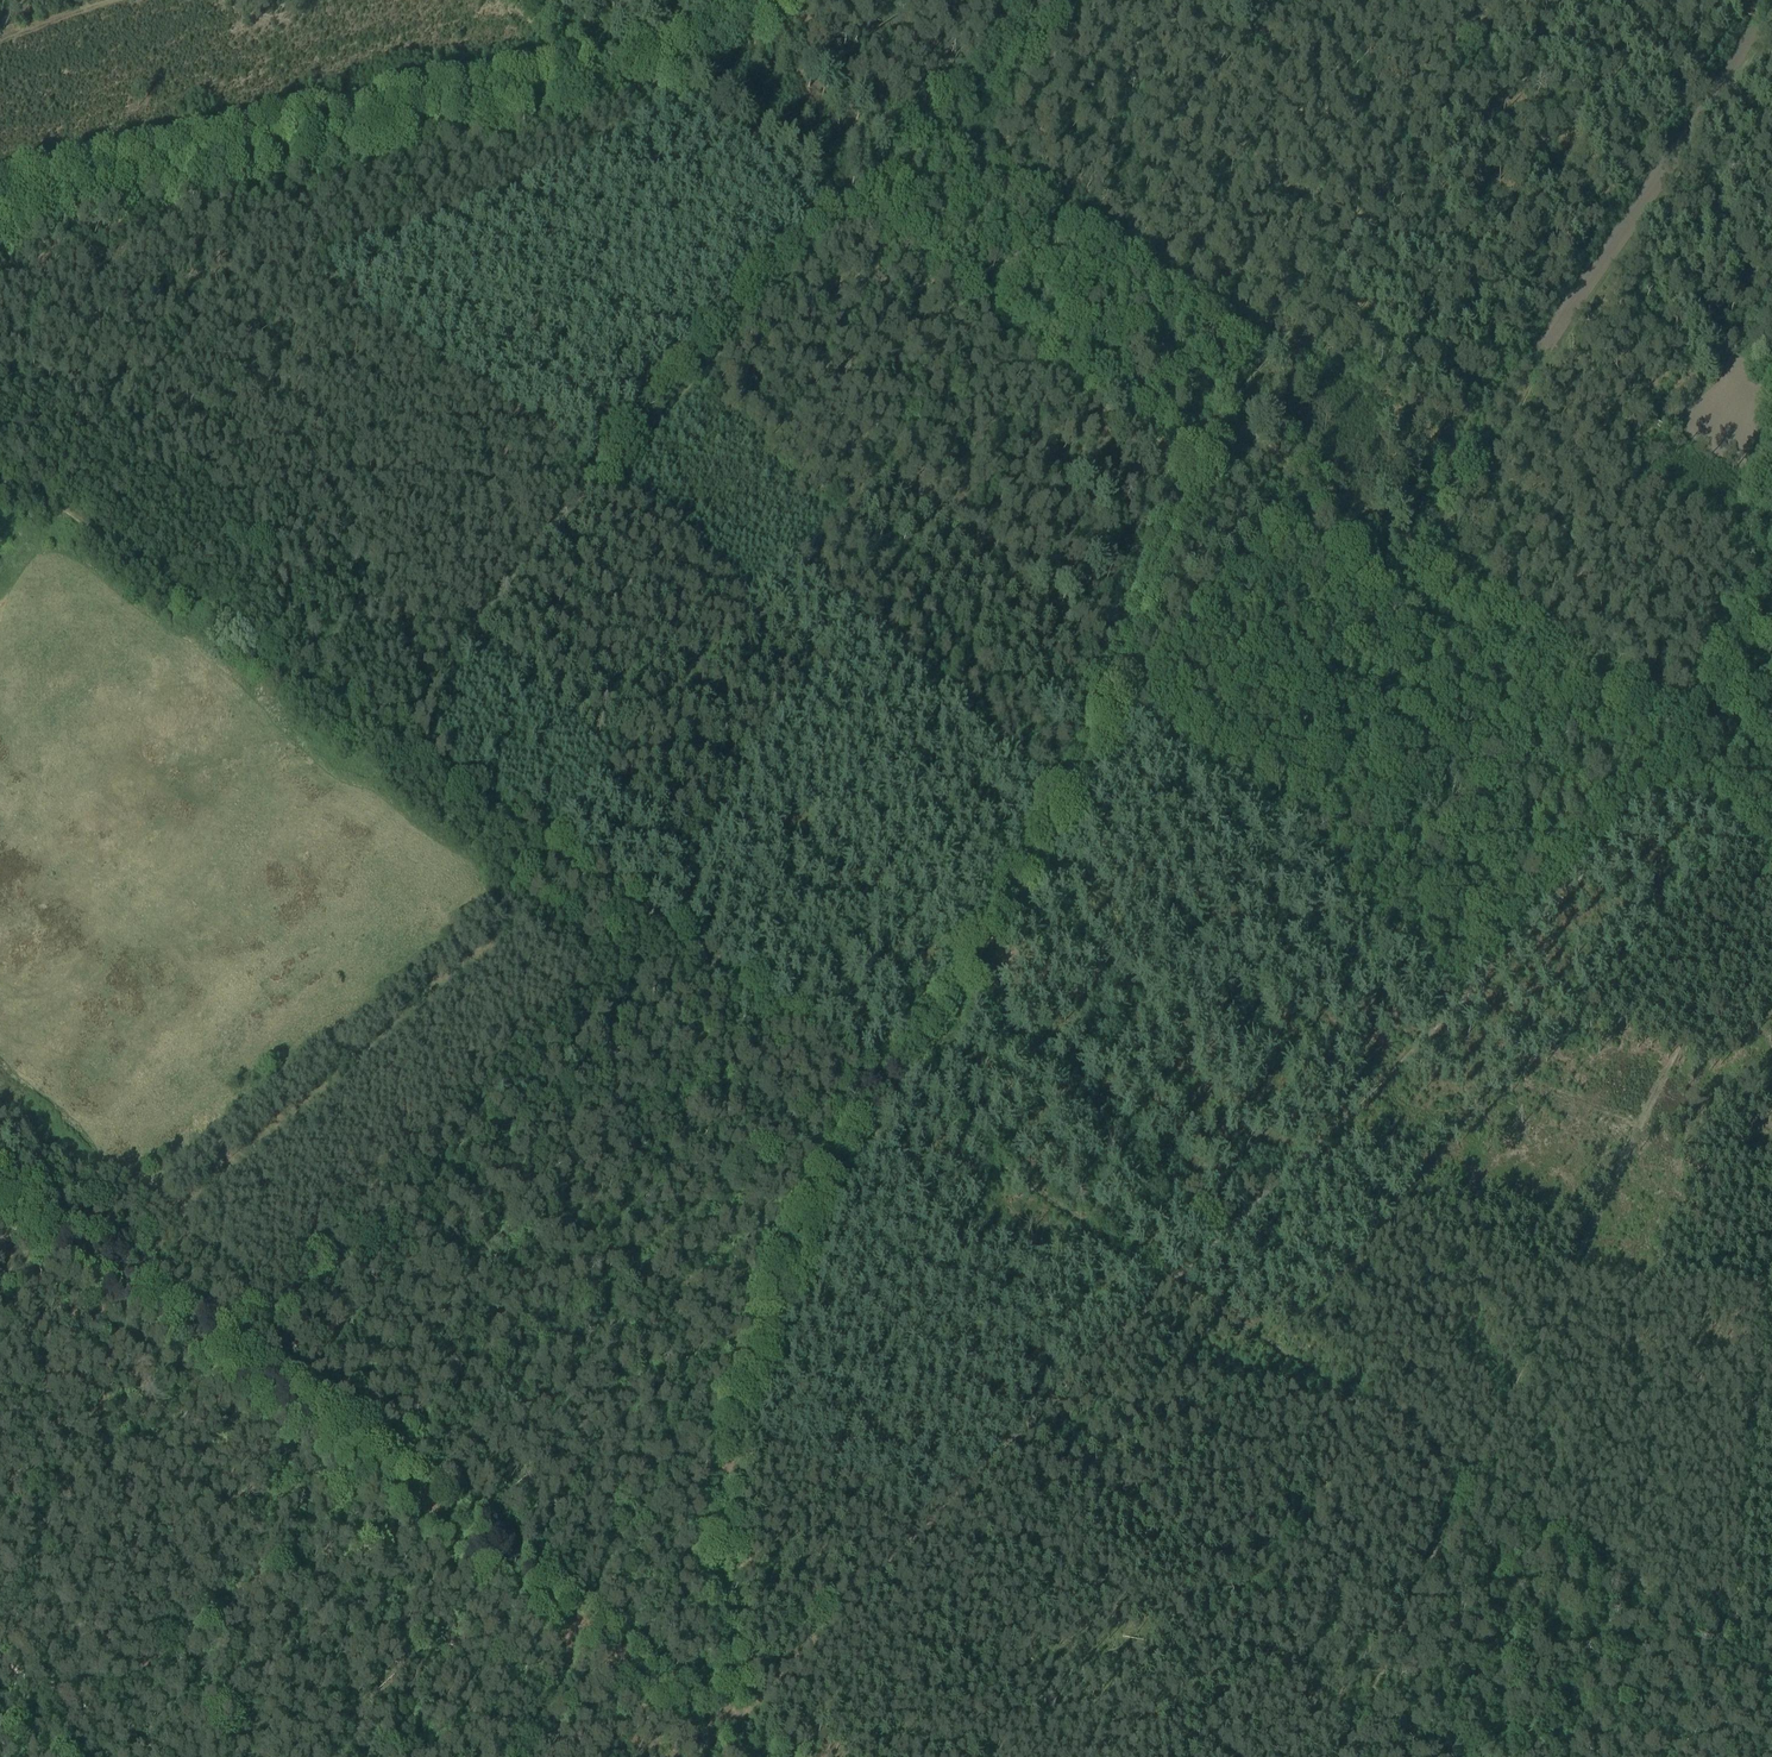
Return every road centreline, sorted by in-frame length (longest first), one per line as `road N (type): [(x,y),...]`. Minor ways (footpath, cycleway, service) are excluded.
road 1 (track): [(728,1720),(717,1498),(748,1367),(837,1153),(1049,815),(1193,467)]
road 2 (track): [(726,1738),(728,1720),(1667,780)]
road 3 (track): [(1337,1756),(1765,864)]
road 4 (track): [(0,483),(692,959)]
road 5 (unclassified): [(0,227),(247,161),(637,85),(688,60),(748,0)]

